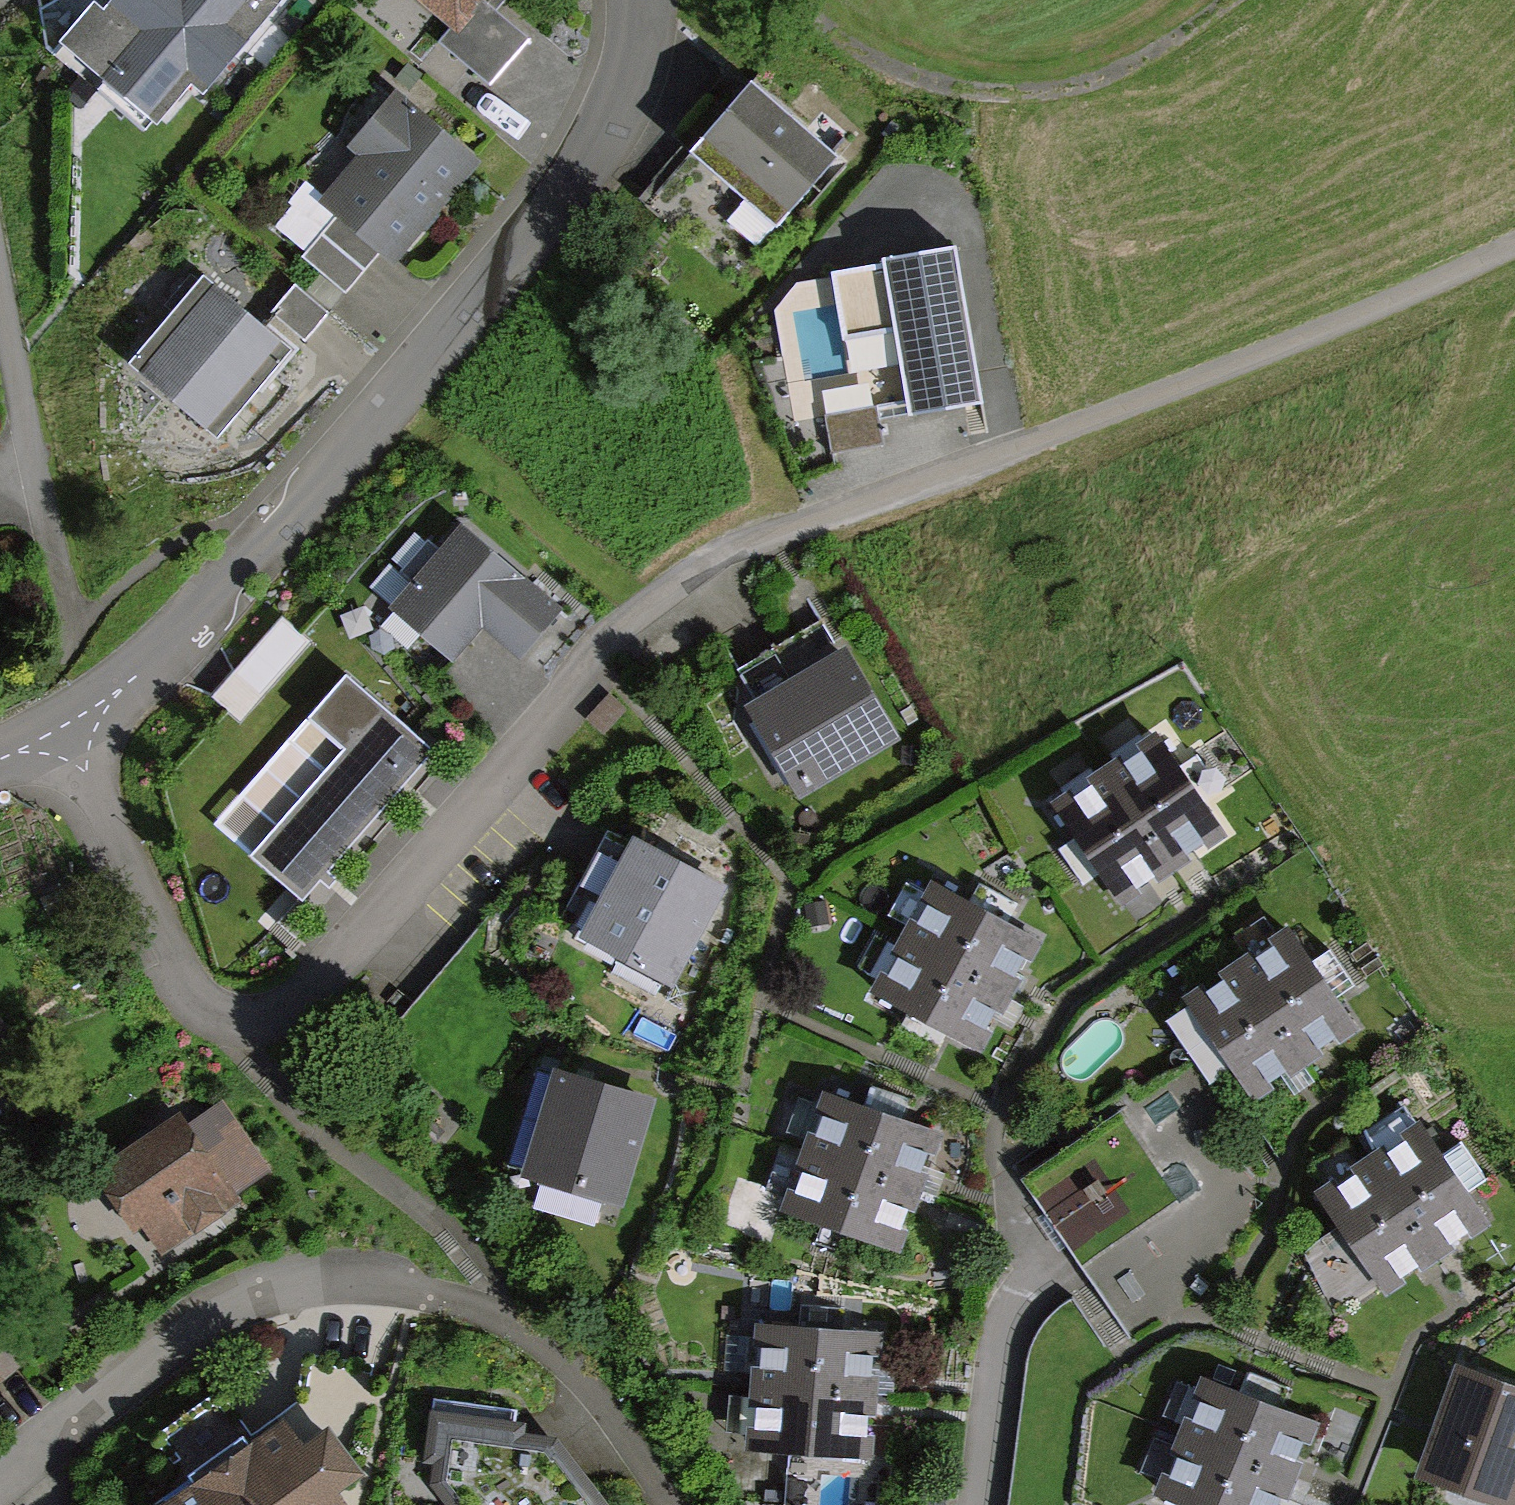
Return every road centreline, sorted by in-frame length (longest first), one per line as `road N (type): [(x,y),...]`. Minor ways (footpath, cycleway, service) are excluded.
road 1 (residential): [(67,726),(103,821),(186,990),(221,1015),(265,1019),(331,981),(602,660),(673,590),(741,548),(1038,443)]
road 2 (residential): [(642,0),(627,79),(552,209),(373,426),(161,651),(67,726)]
road 3 (residential): [(0,1483),(167,1342),(213,1315),(258,1298),(345,1284),(466,1304),(547,1347),(587,1385),(669,1504)]
road 4 (track): [(1514,245),(1038,443)]
road 5 (track): [(788,0),(806,23),(897,77),(984,102),(1076,94),(1166,48),(1230,0)]
road 6 (residential): [(984,1504),(1009,1327),(1057,1271)]

